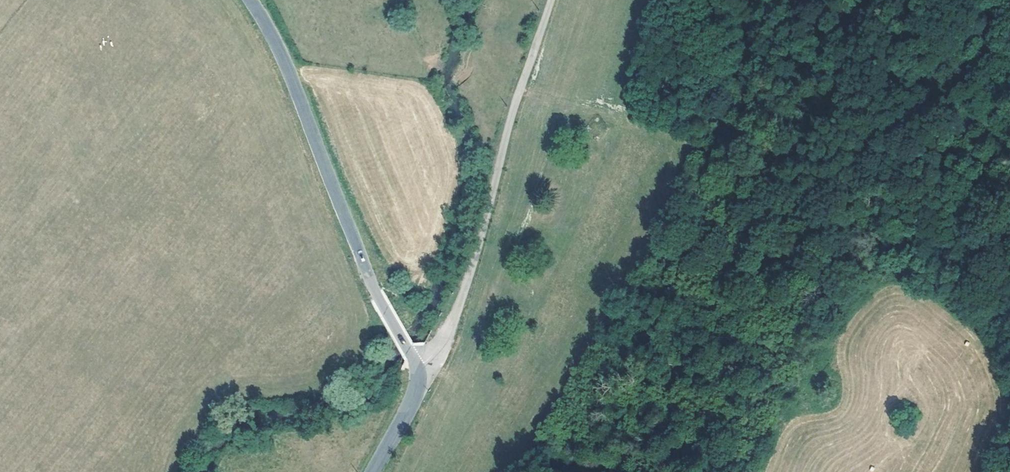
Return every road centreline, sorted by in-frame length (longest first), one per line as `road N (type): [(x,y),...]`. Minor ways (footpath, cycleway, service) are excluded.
road 1 (tertiary): [(417,371),(368,277),(277,48),(249,0)]
road 2 (unclassified): [(417,371),(455,323),(554,0)]

